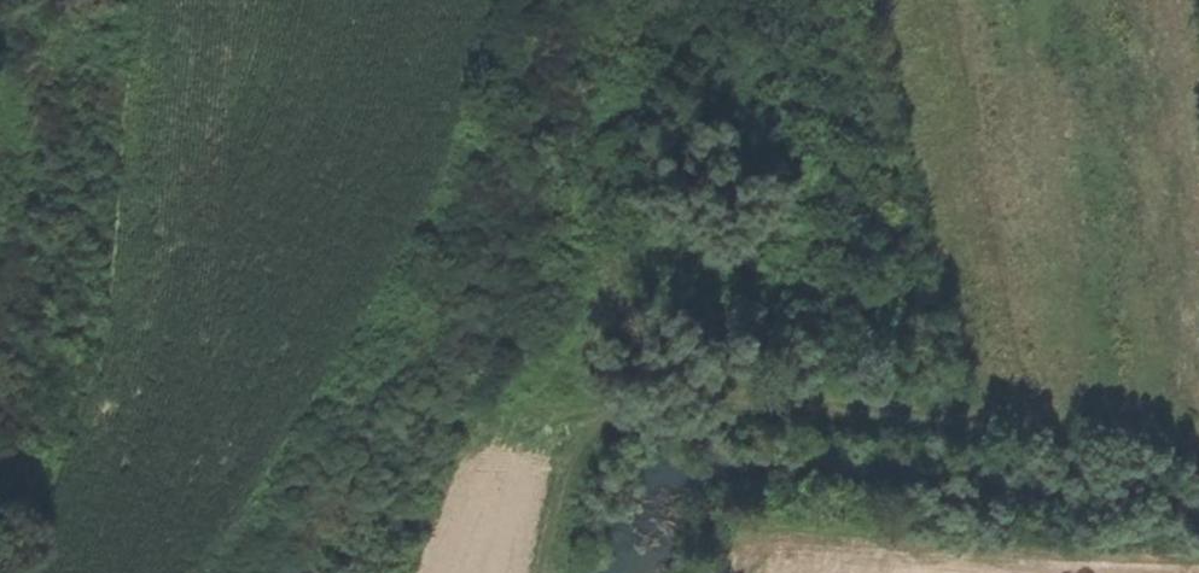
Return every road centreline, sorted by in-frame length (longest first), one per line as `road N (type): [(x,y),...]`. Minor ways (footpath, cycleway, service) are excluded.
road 1 (track): [(540,572),(568,451),(604,402),(709,393),(1198,428)]

